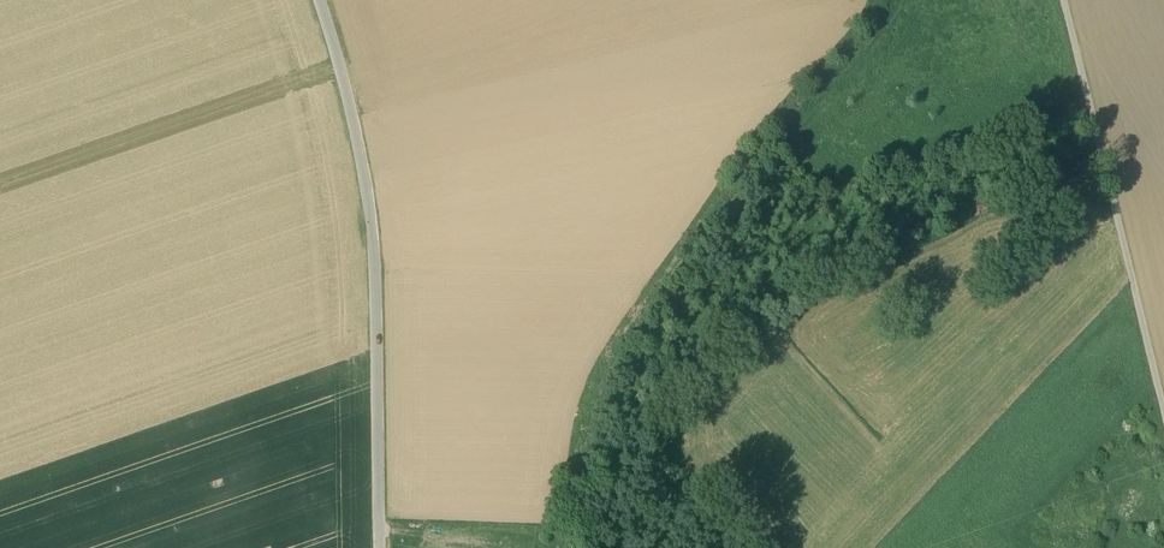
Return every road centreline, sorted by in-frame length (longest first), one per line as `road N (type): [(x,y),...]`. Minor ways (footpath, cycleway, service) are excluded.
road 1 (unclassified): [(324,0),(372,207),(385,547)]
road 2 (track): [(1071,0),(1163,390)]

